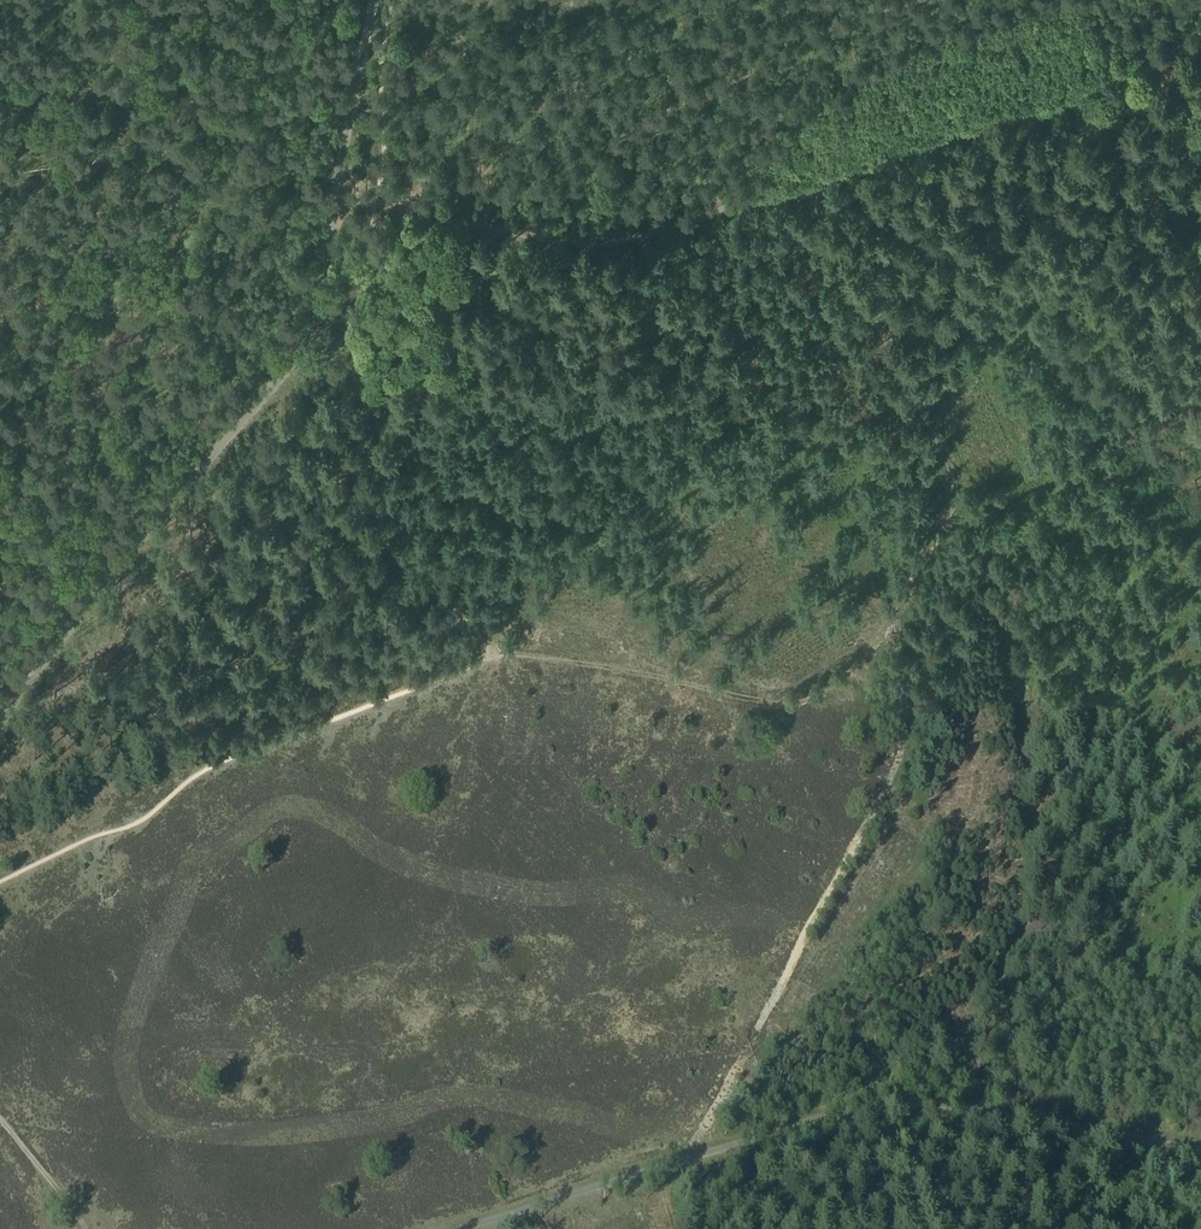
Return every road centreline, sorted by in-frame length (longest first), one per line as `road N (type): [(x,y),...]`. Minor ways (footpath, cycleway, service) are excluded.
road 1 (track): [(480,654),(619,670),(786,705),(820,694),(878,640),(919,562),(951,473),(807,182)]
road 2 (track): [(334,195),(551,240),(634,238),(1163,54)]
road 3 (track): [(0,723),(313,331),(373,0)]
road 4 (track): [(1200,1151),(914,1102),(851,1103),(462,1228)]
road 5 (track): [(1163,54),(1200,227)]

